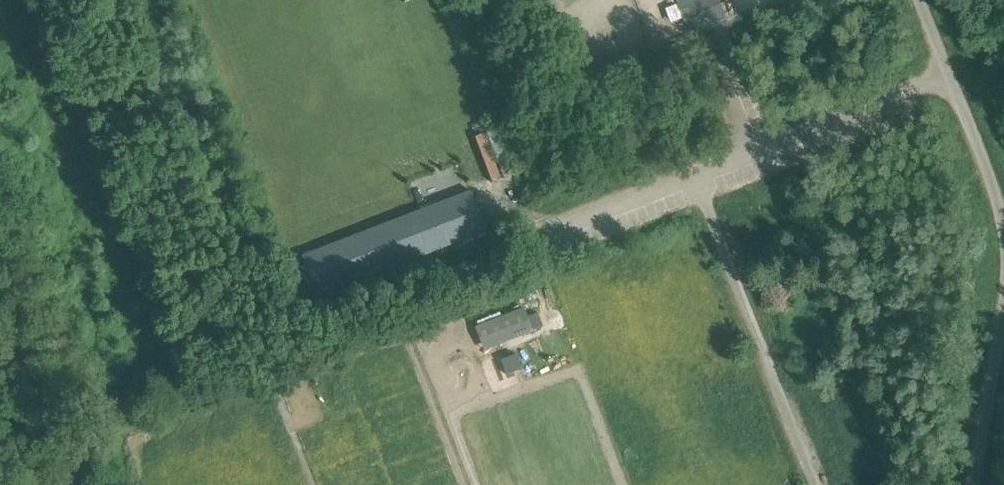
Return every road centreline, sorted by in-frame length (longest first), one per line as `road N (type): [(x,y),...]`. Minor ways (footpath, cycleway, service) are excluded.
road 1 (unclassified): [(813,484),(680,148)]
road 2 (unclassified): [(680,148),(939,40)]
road 3 (unclassified): [(967,484),(1003,288)]
road 4 (unclassified): [(523,213),(680,148)]
road 5 (unclassified): [(1003,188),(939,40)]

